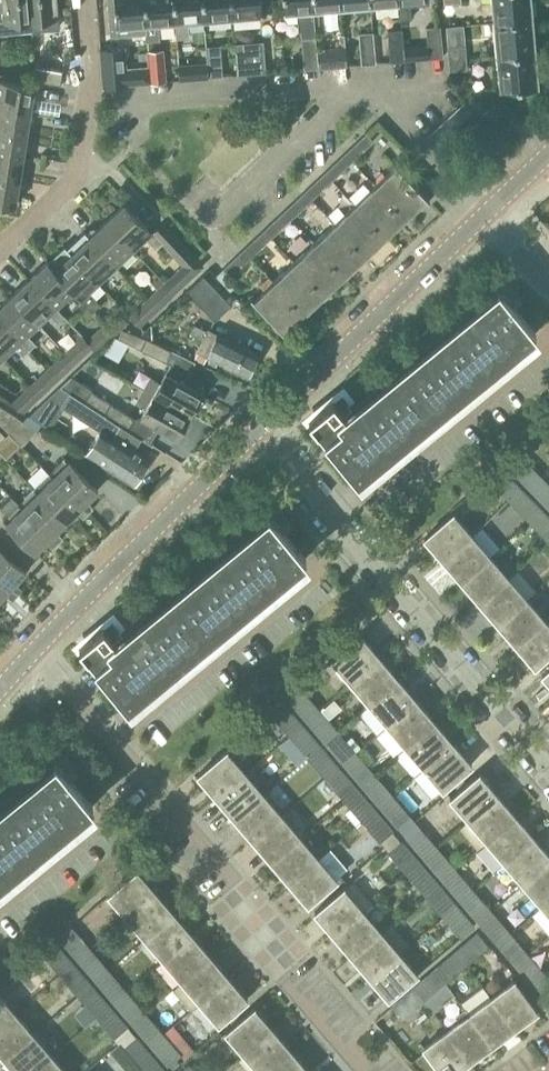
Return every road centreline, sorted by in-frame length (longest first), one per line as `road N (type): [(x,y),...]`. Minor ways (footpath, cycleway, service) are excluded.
road 1 (residential): [(364,1070),(286,980),(236,883),(41,647)]
road 2 (residential): [(548,765),(258,430)]
road 3 (residential): [(258,430),(489,216)]
road 4 (residential): [(41,647),(258,430)]
road 5 (residential): [(0,255),(78,180),(95,104),(85,0)]
road 6 (residential): [(141,139),(130,126),(136,101),(351,90)]
road 7 (residential): [(351,90),(208,229)]
road 8 (residential): [(489,216),(387,106),(351,90)]

